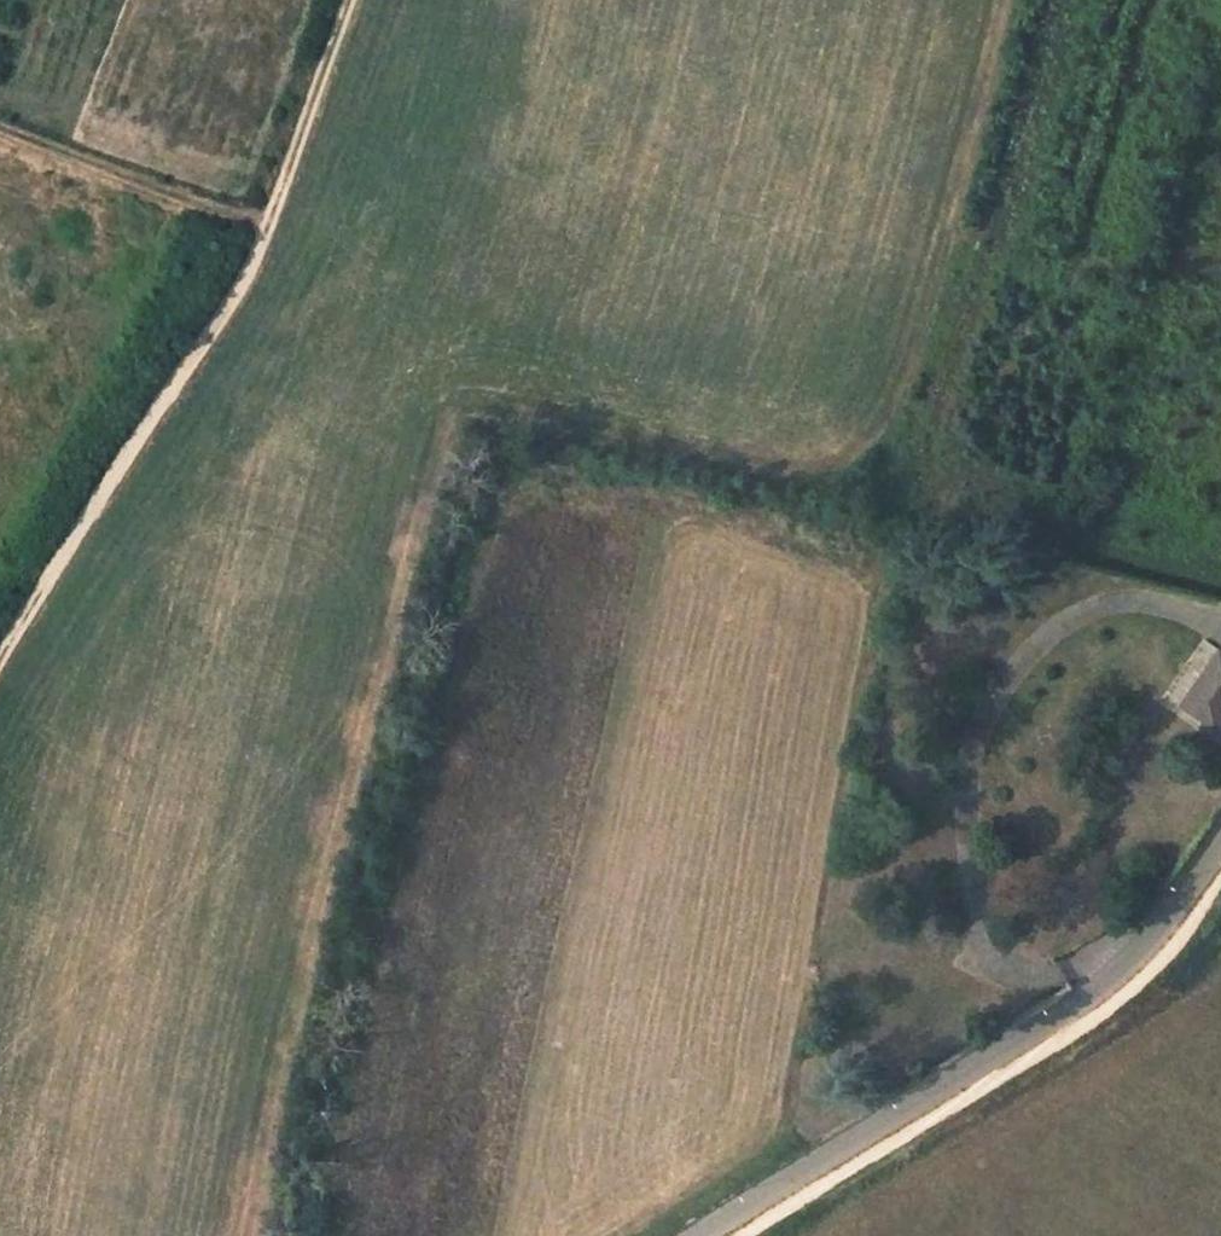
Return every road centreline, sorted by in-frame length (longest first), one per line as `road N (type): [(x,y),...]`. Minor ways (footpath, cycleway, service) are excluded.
road 1 (unclassified): [(690,1235),(1067,1008),(1139,949),(1220,831)]

